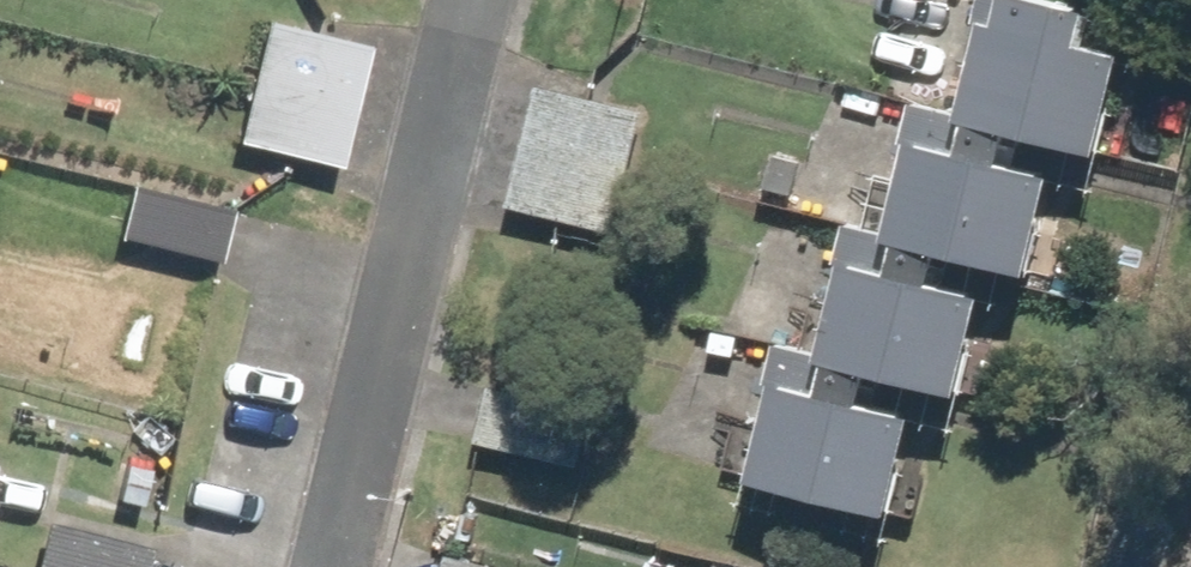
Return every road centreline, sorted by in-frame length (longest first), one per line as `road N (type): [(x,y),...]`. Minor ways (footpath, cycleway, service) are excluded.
road 1 (residential): [(467,0),(330,566)]

